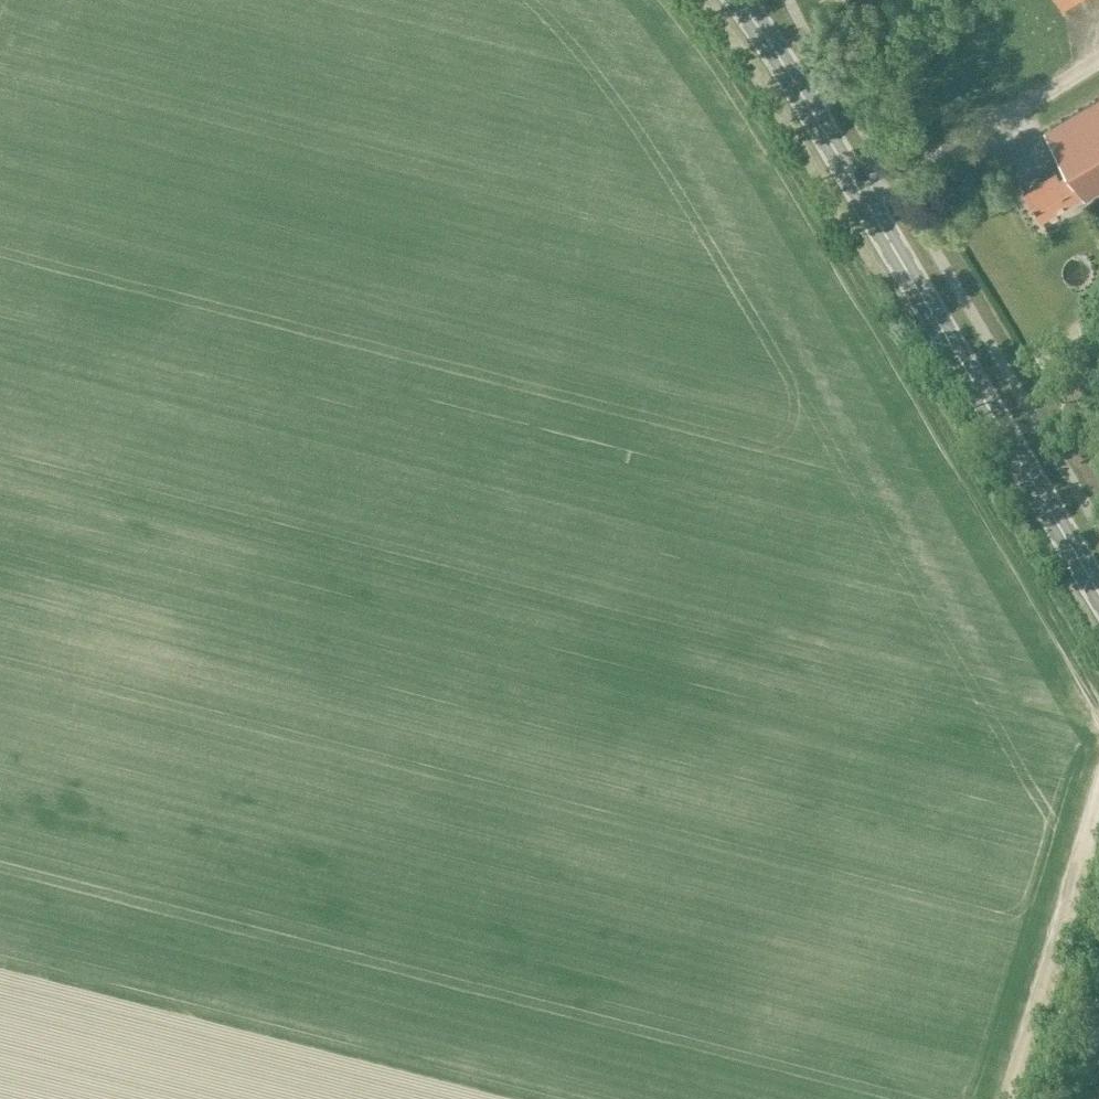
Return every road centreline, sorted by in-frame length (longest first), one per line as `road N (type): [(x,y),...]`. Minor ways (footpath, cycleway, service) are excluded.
road 1 (secondary): [(1098,604),(786,73),(730,0)]
road 2 (track): [(1098,823),(1015,1098)]

